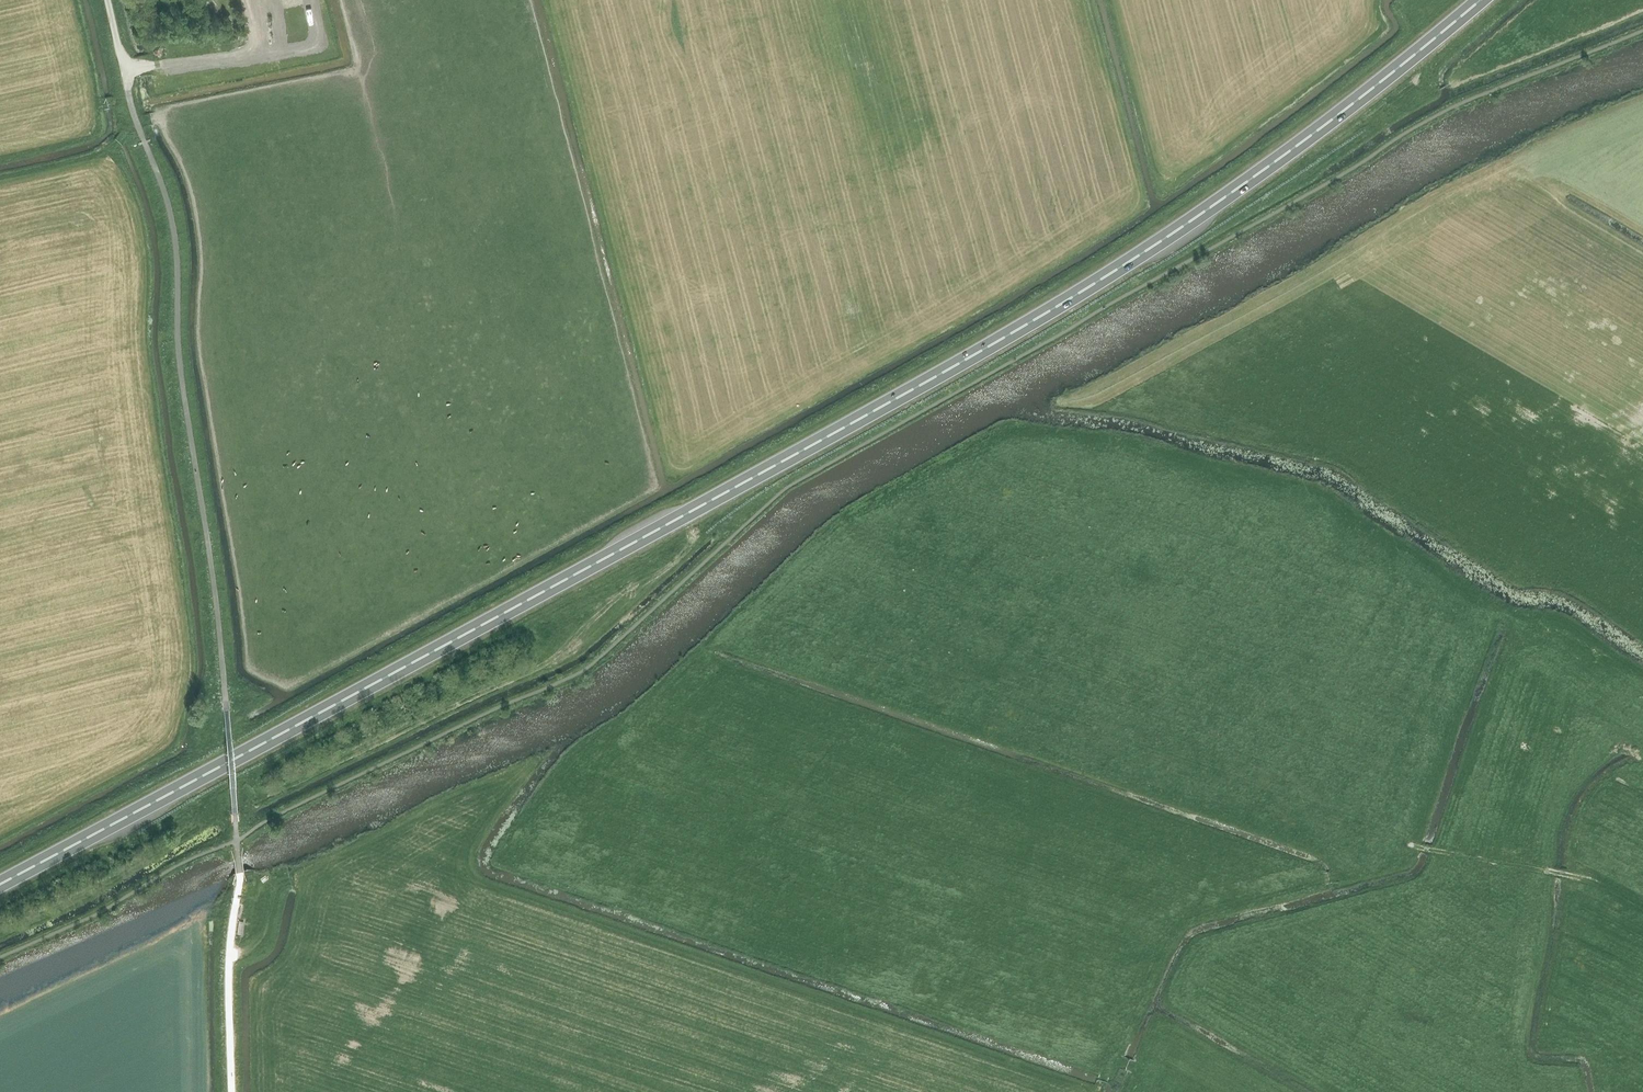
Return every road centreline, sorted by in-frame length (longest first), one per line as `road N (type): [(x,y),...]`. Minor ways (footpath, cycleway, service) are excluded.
road 1 (trunk): [(0,884),(1080,293),(1270,166),(1481,0)]
road 2 (unclassified): [(232,1091),(236,906)]
road 3 (unclassified): [(144,140),(108,0)]

